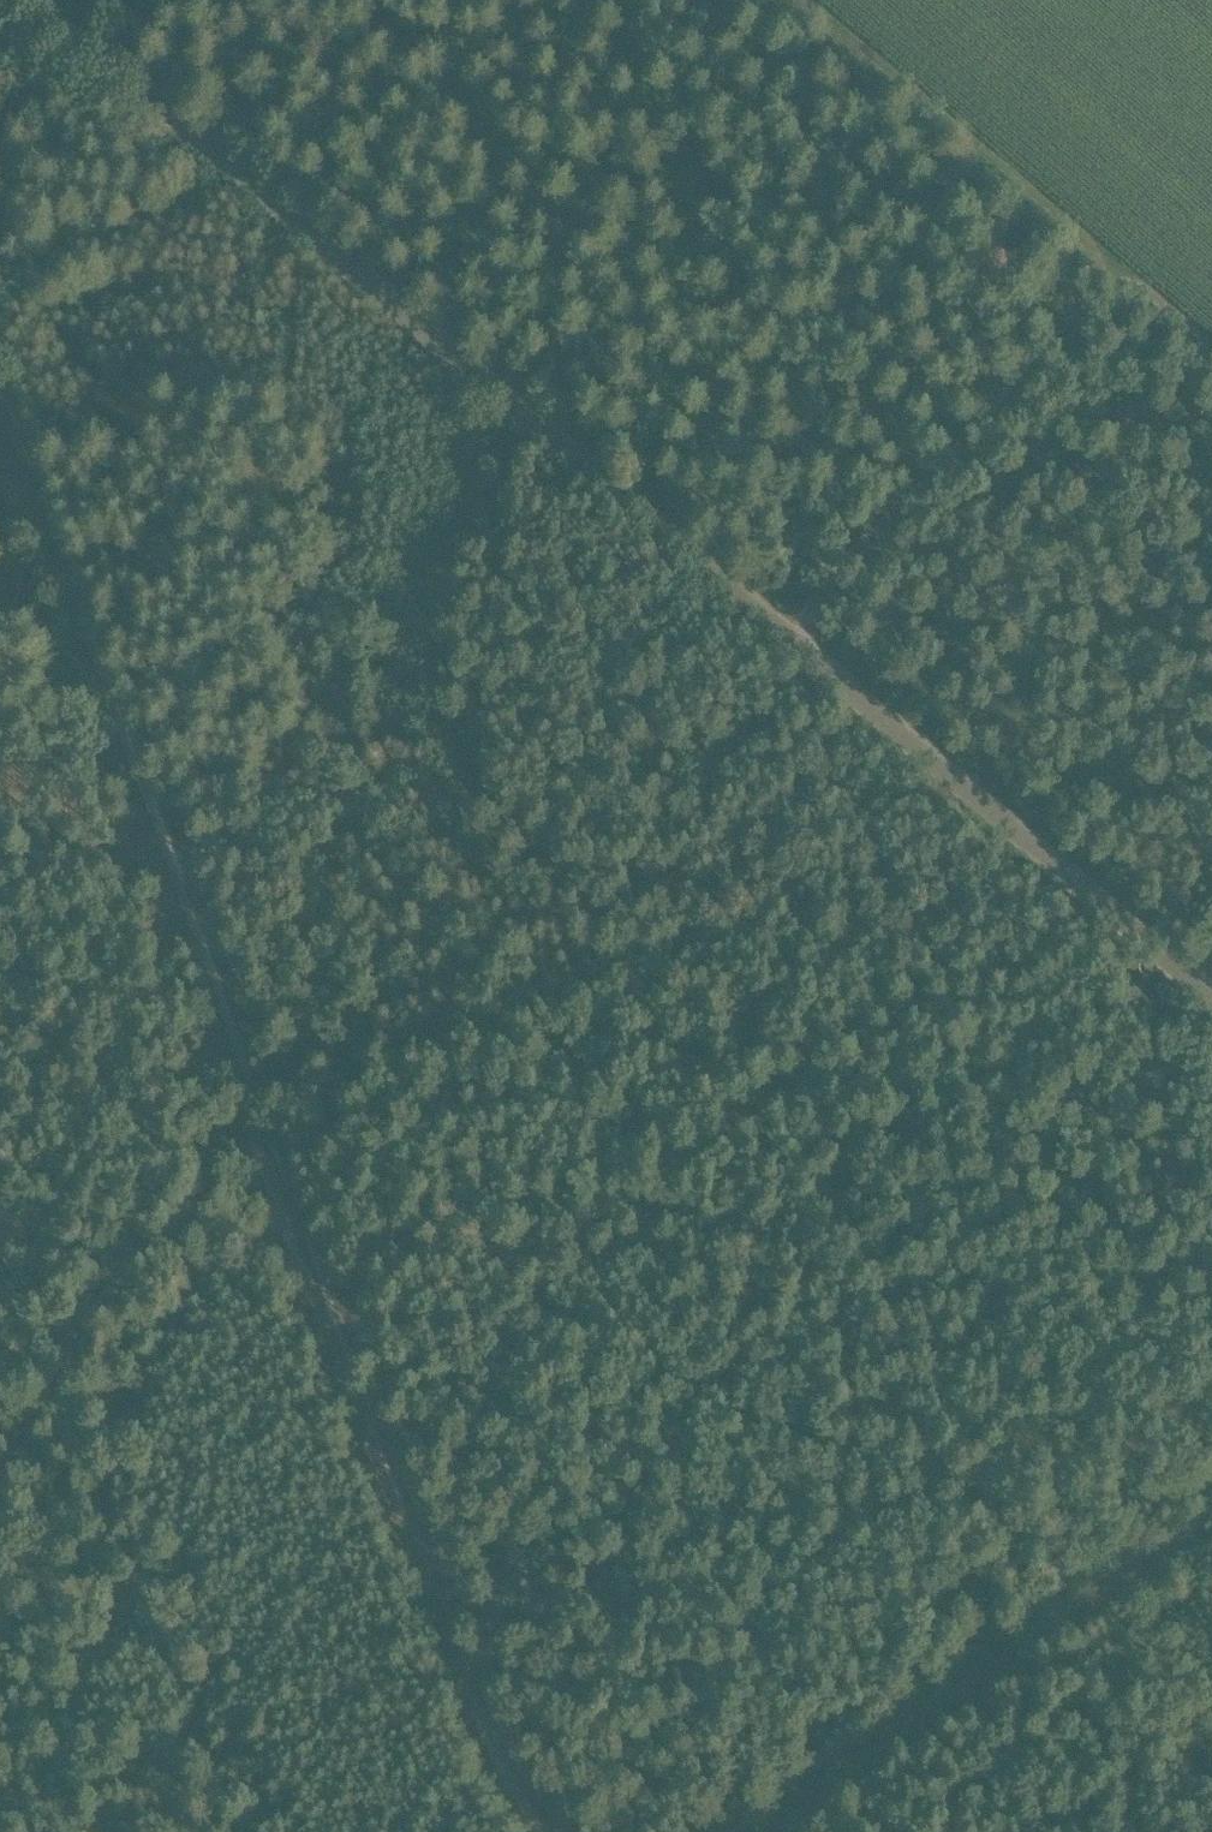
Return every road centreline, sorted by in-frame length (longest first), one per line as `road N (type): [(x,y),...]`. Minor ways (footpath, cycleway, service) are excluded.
road 1 (unclassified): [(1211,999),(39,0)]
road 2 (track): [(0,416),(311,1299),(447,1655),(536,1831)]
road 3 (track): [(792,0),(1211,360)]
road 4 (track): [(1107,270),(782,631)]

